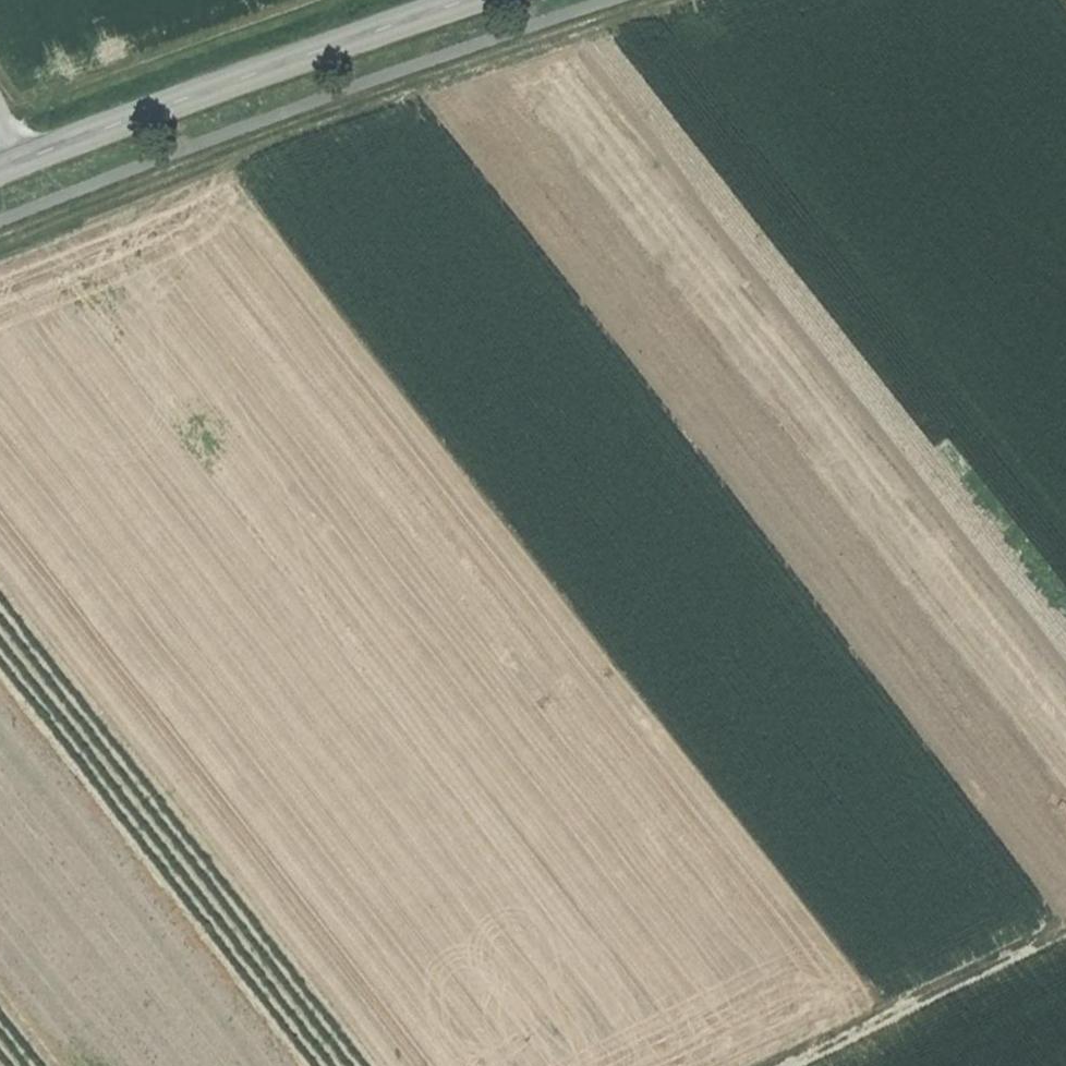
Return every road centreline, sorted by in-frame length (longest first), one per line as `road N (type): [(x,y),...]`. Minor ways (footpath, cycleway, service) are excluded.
road 1 (tertiary): [(486,0),(0,168)]
road 2 (track): [(1065,931),(789,1065)]

